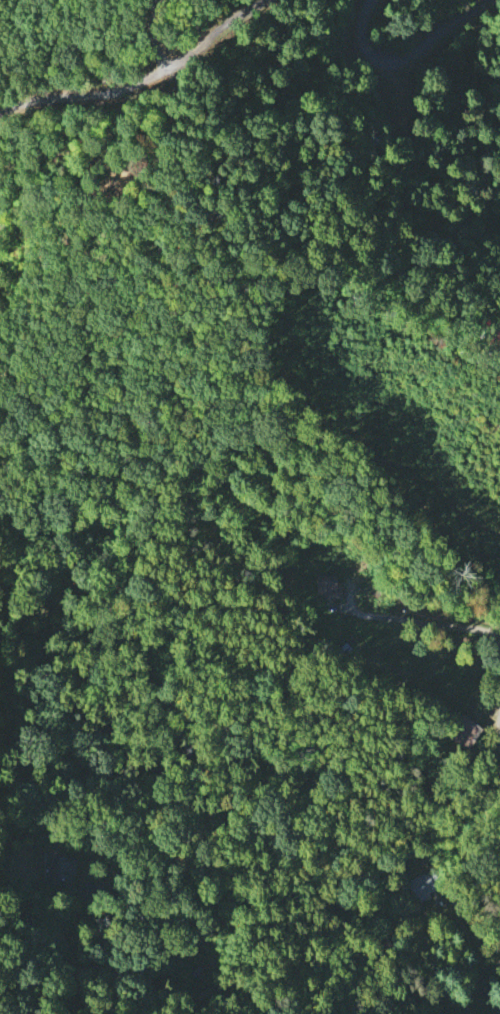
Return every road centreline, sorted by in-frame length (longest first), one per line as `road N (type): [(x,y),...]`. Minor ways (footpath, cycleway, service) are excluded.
road 1 (residential): [(0,112),(33,99),(125,87),(170,68),(265,0)]
road 2 (residential): [(370,0),(364,35),(374,55),(389,62),(409,62),(451,23),(494,0)]
road 3 (residential): [(499,997),(398,963),(391,951),(402,914)]

